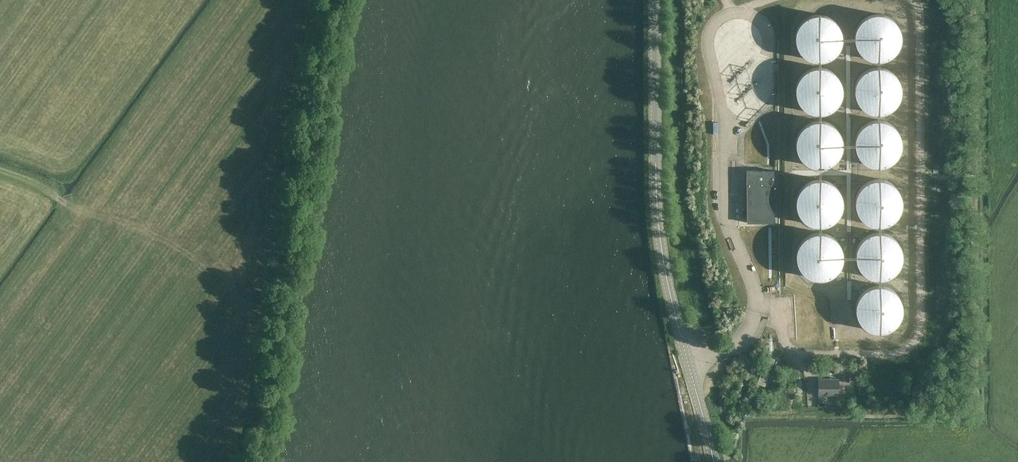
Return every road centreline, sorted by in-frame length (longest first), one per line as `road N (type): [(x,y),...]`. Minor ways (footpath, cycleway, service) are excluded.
road 1 (tertiary): [(714,461),(661,242),(655,0)]
road 2 (track): [(0,174),(61,201),(291,271)]

